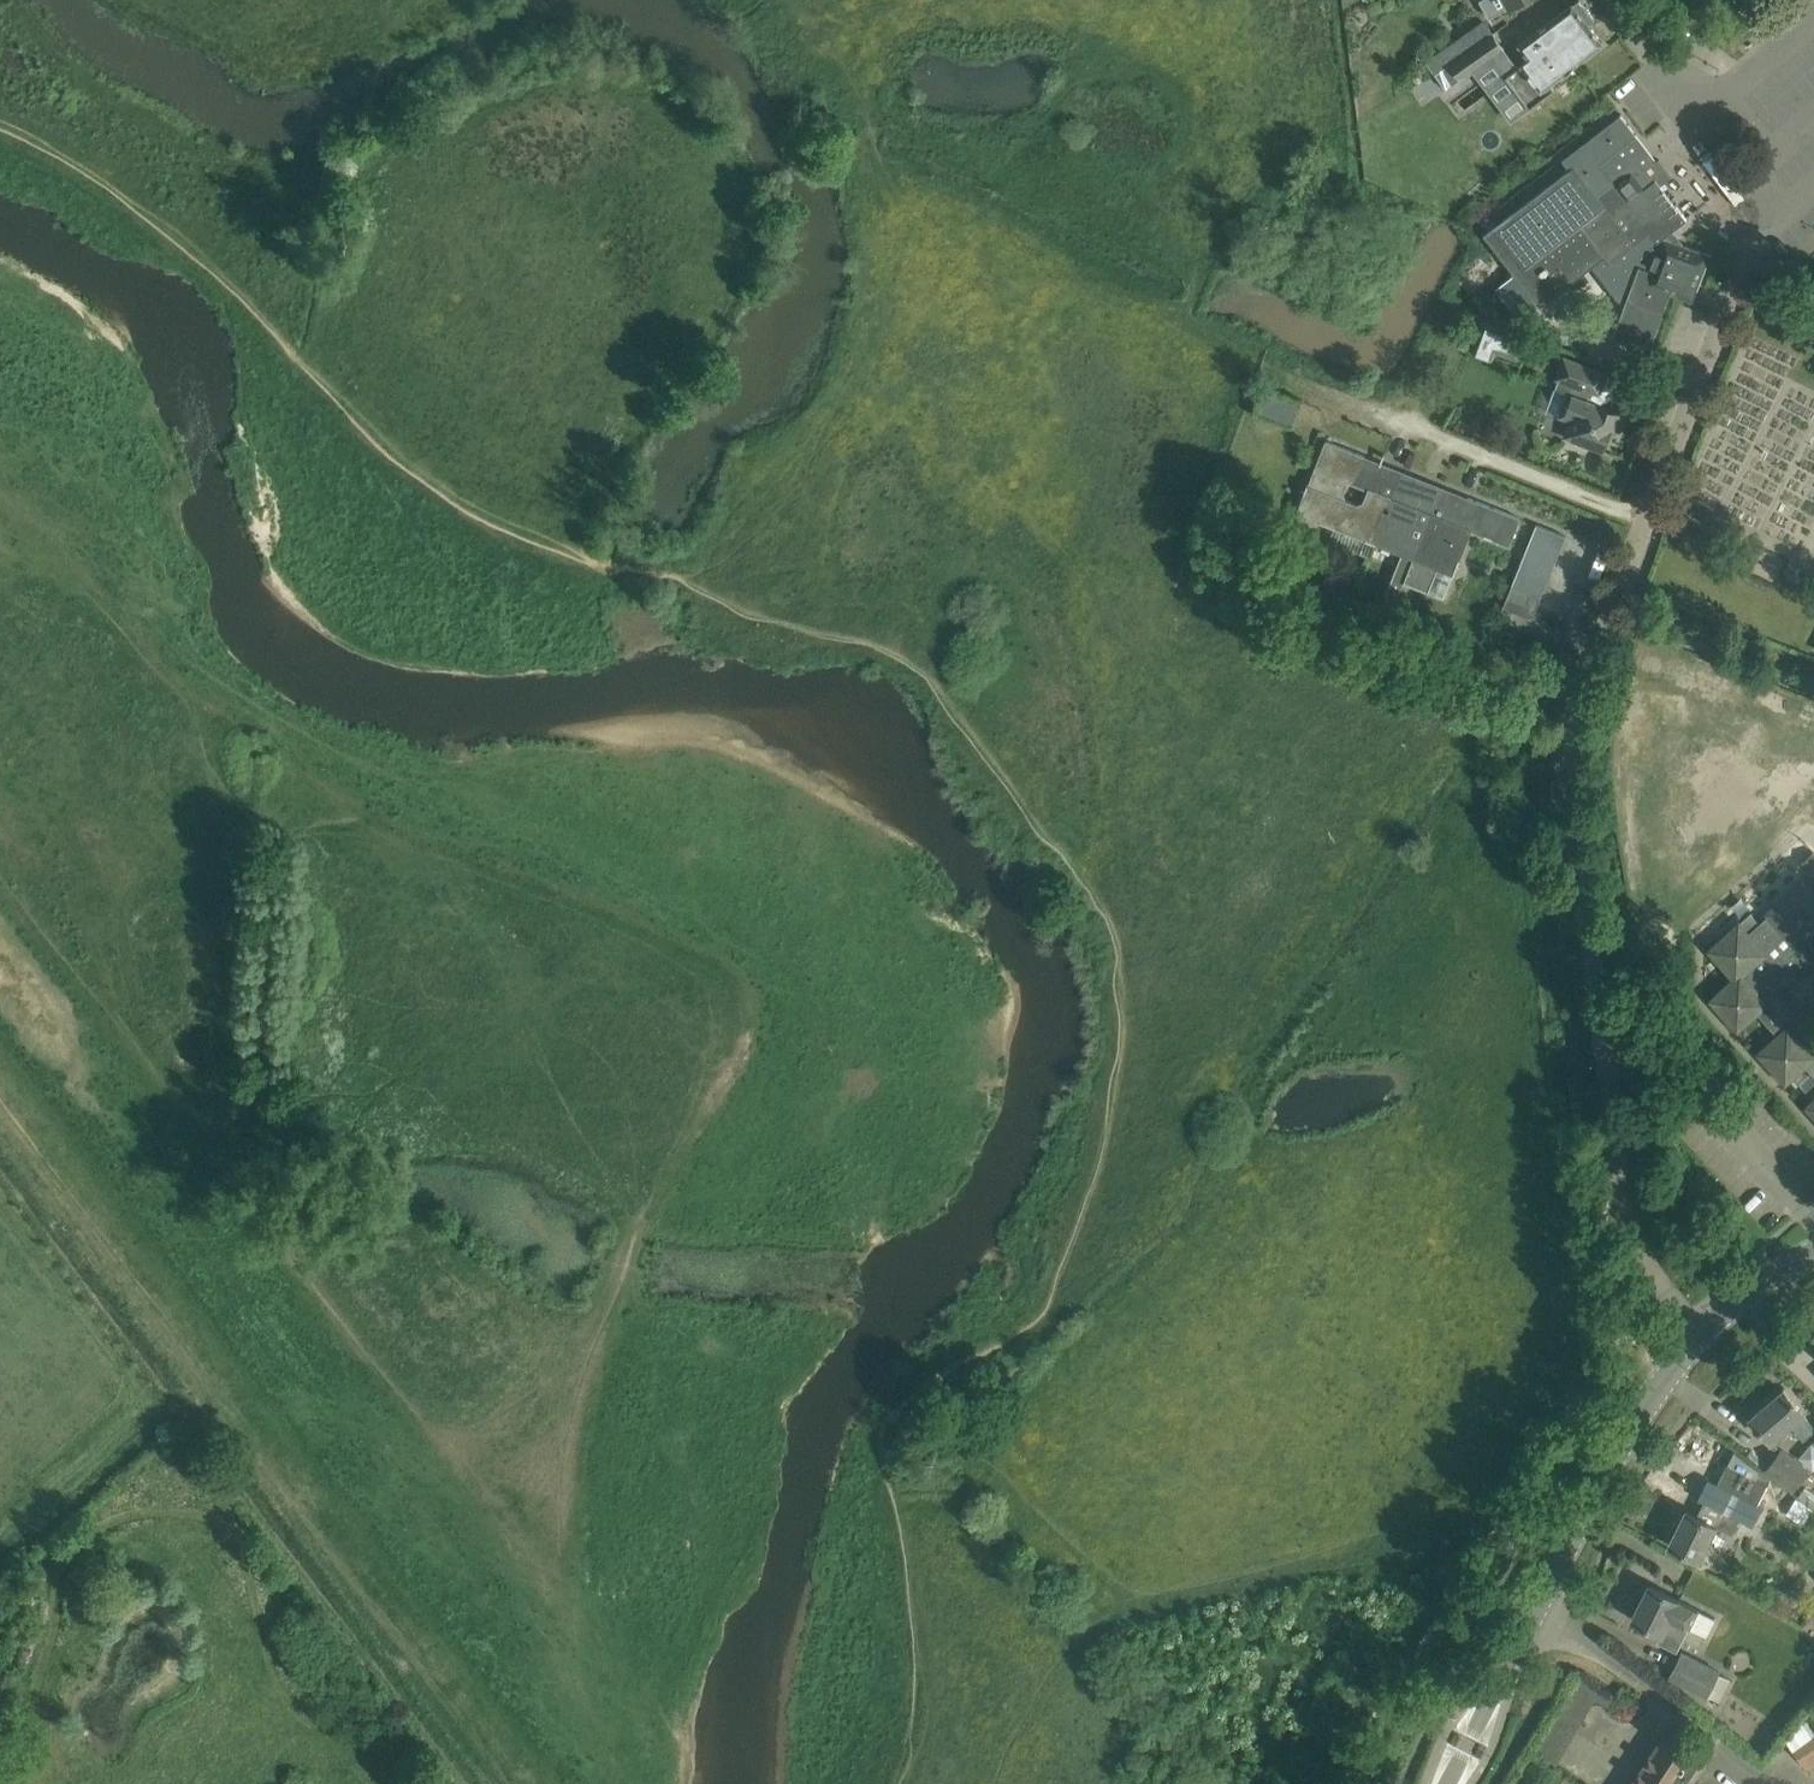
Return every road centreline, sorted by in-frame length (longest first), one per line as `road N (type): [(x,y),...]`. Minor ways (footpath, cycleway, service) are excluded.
road 1 (residential): [(1705,1335),(1633,1248),(1578,842),(1574,728),(1601,618),(1764,221)]
road 2 (tertiary): [(1447,1783),(1600,1485),(1666,1376),(1705,1335)]
road 3 (residential): [(1687,120),(1813,21)]
road 4 (residential): [(1602,0),(1687,120)]
road 5 (tertiary): [(1705,1335),(1813,1252)]

